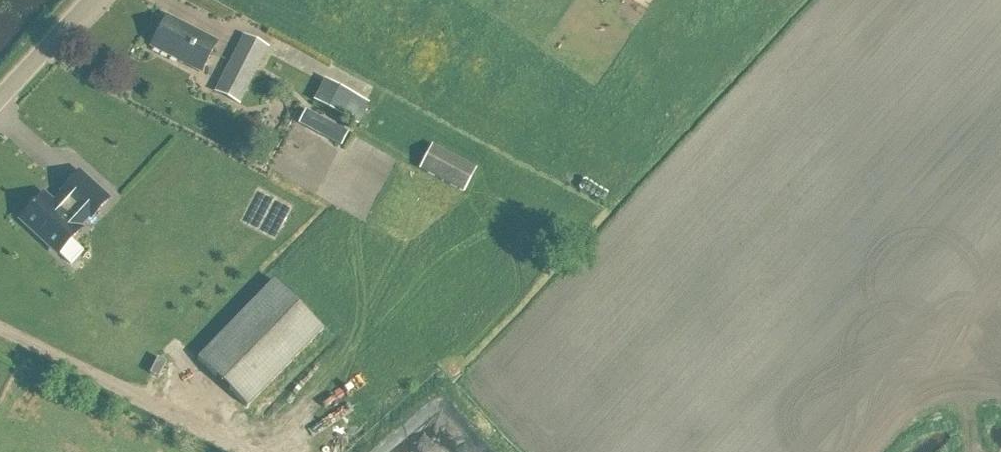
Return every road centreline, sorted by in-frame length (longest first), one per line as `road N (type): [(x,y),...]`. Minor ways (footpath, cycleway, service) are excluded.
road 1 (unclassified): [(0,93),(86,0)]

